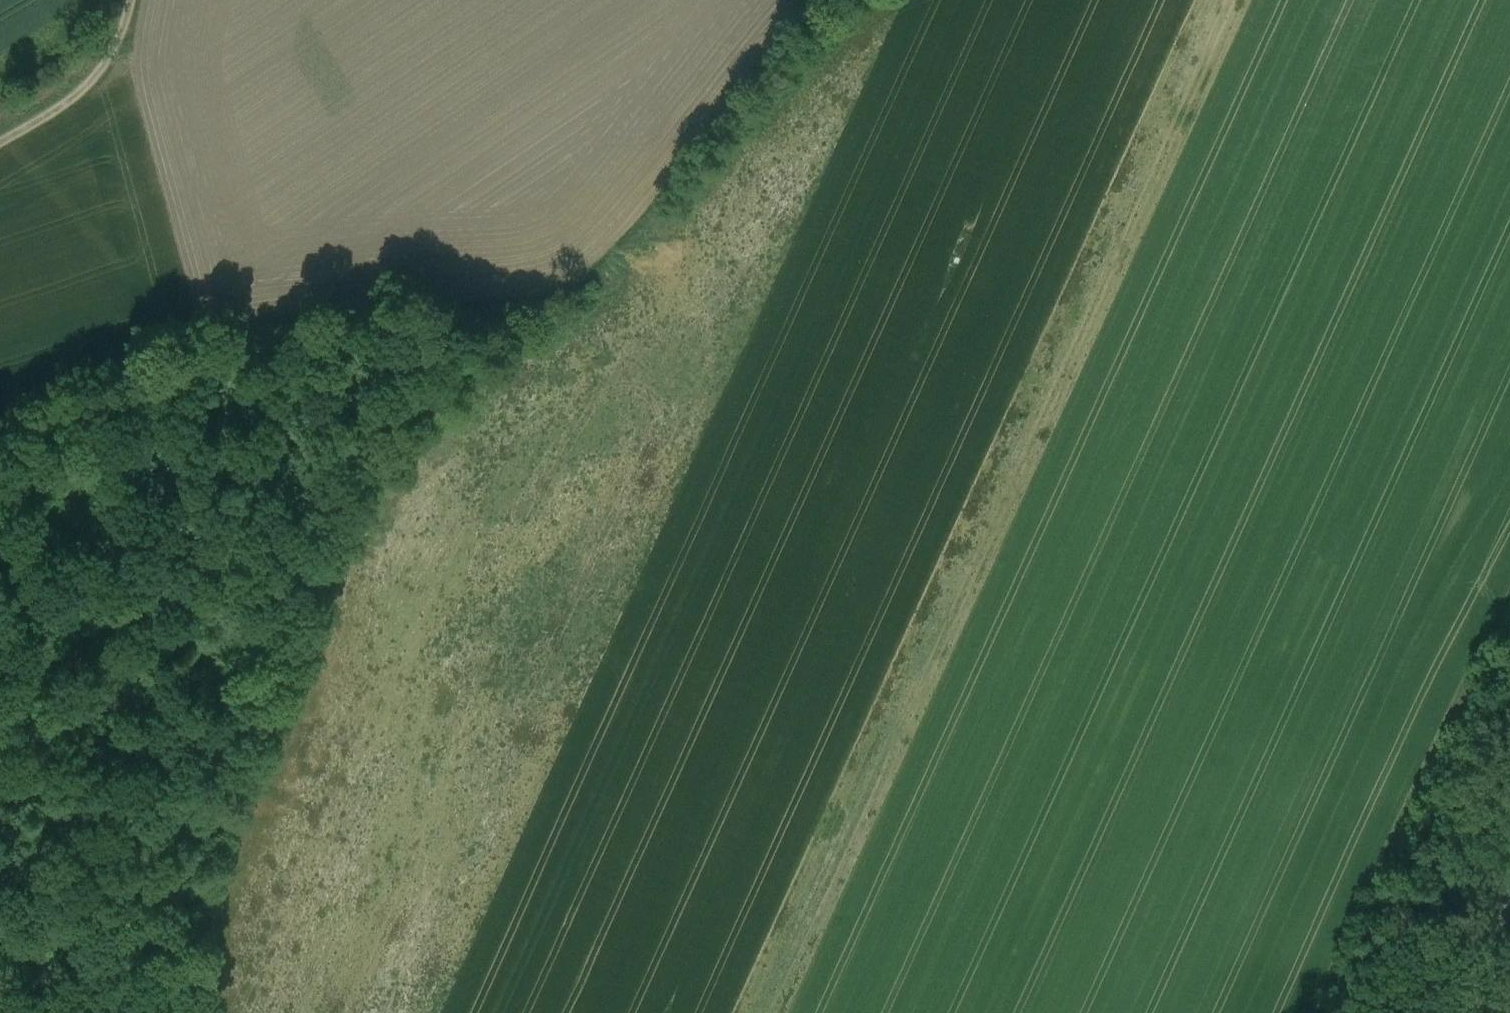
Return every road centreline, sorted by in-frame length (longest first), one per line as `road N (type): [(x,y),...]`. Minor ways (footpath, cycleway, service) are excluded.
road 1 (track): [(128,0),(106,64),(0,143)]

